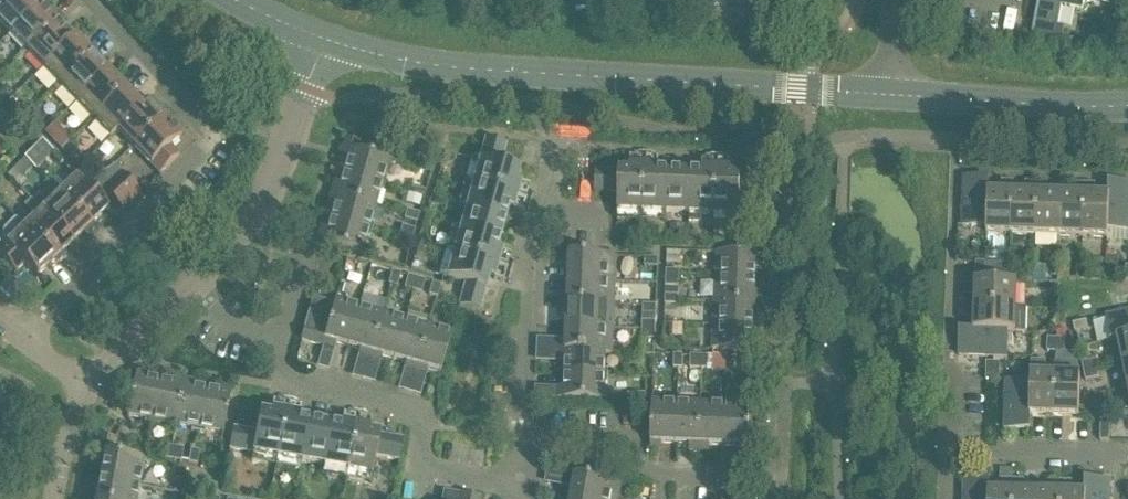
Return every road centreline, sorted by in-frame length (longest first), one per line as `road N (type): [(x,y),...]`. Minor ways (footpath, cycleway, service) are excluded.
road 1 (tertiary): [(321,44),(415,68),(894,96)]
road 2 (residential): [(80,0),(213,139),(194,167),(21,335)]
road 3 (residential): [(519,484),(418,464),(413,405),(275,369)]
road 4 (residential): [(321,44),(309,97),(254,219),(197,291)]
road 5 (residential): [(770,478),(731,486),(665,476),(626,451),(525,436)]
road 6 (tertiary): [(894,96),(1127,108)]
road 7 (residential): [(525,436),(536,218)]
road 8 (residential): [(1127,449),(947,453)]
road 9 (residential): [(197,291),(73,393)]

